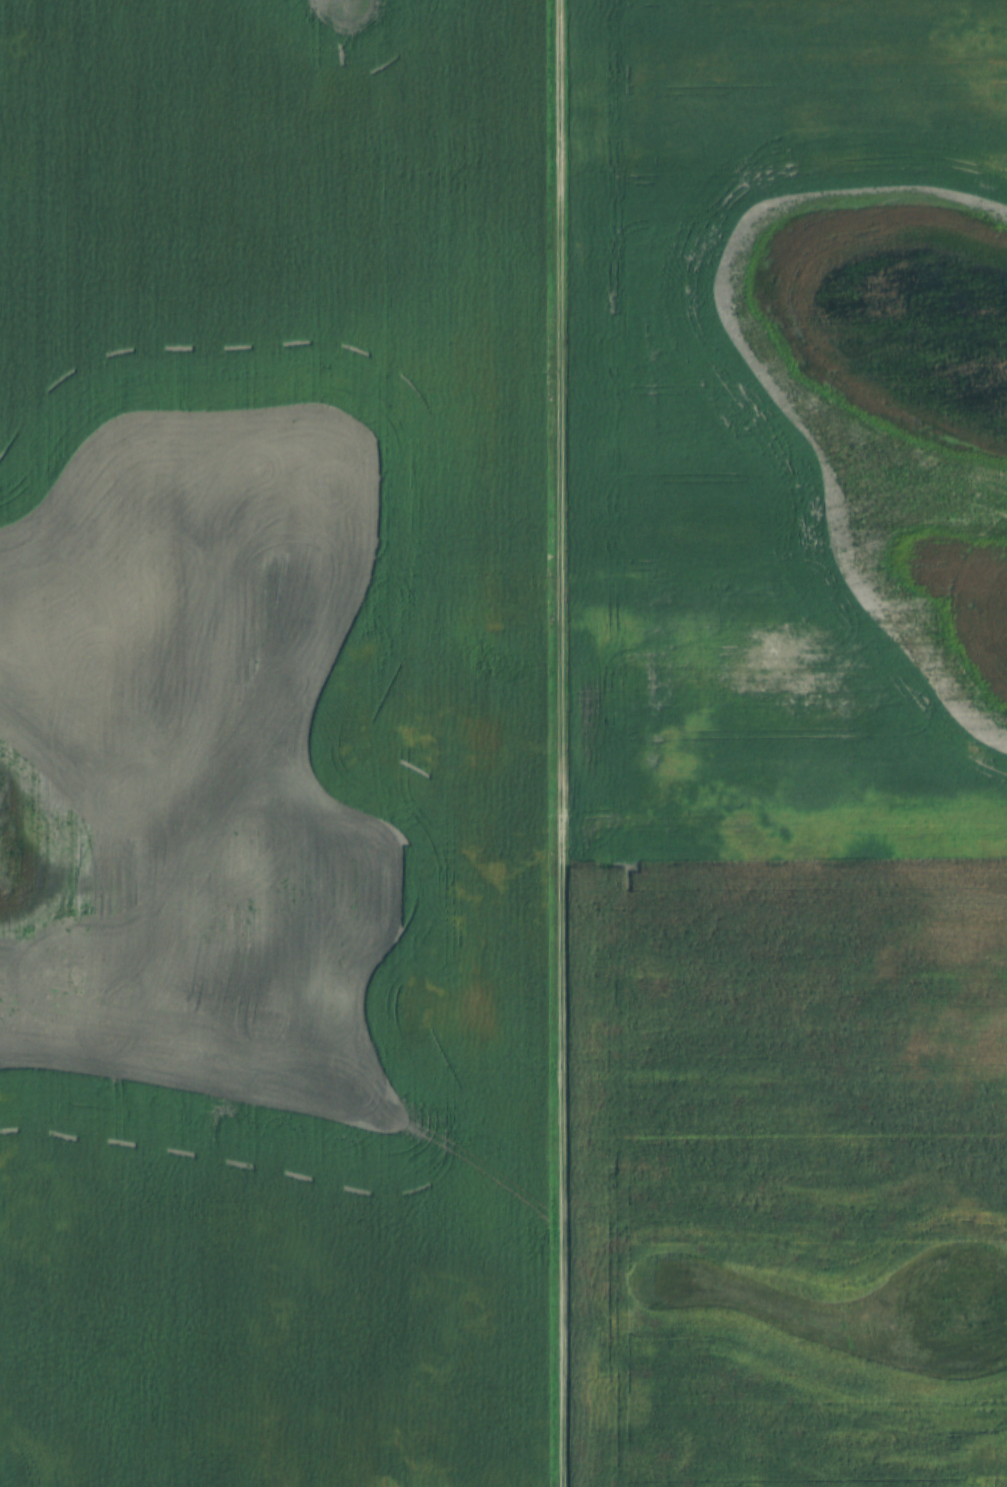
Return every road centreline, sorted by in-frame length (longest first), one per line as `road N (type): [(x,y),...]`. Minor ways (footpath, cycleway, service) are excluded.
road 1 (track): [(565,1486),(561,0)]

